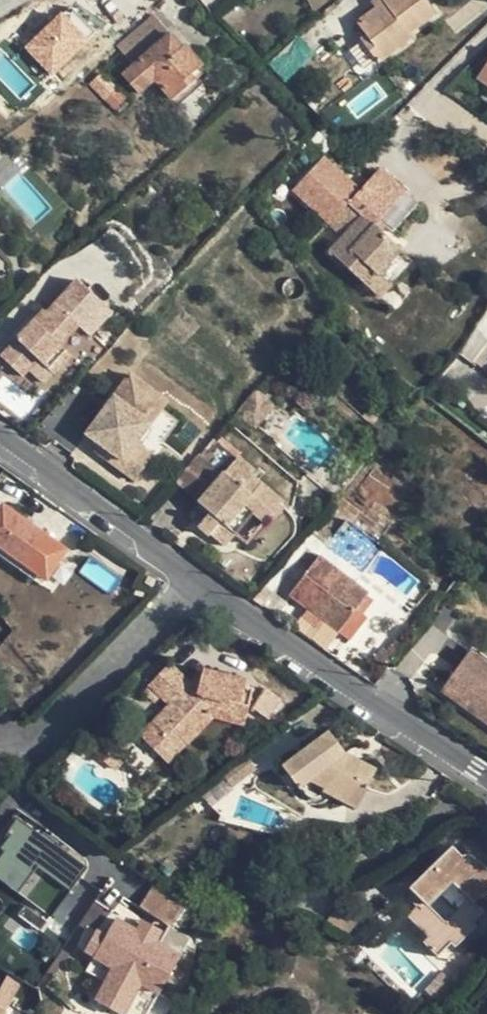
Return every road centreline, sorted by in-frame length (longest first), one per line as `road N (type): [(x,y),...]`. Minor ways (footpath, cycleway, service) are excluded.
road 1 (residential): [(486,781),(203,581)]
road 2 (residential): [(0,731),(21,746),(39,744),(203,581)]
road 3 (residential): [(203,581),(0,434)]

